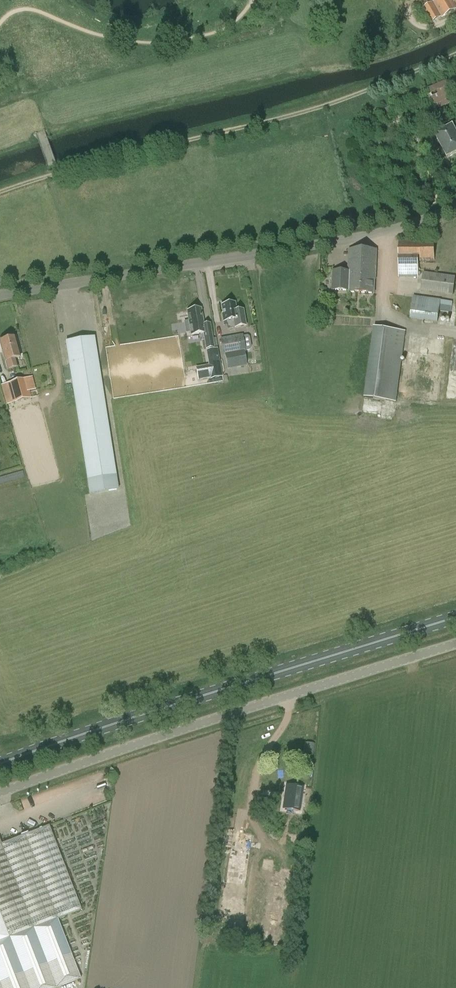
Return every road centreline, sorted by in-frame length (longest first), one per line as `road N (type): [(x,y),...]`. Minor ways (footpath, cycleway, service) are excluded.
road 1 (unclassified): [(0,794),(455,645)]
road 2 (primary): [(0,765),(455,619)]
road 3 (track): [(0,192),(334,103),(455,54)]
road 4 (unclassified): [(0,296),(391,232),(455,207)]

